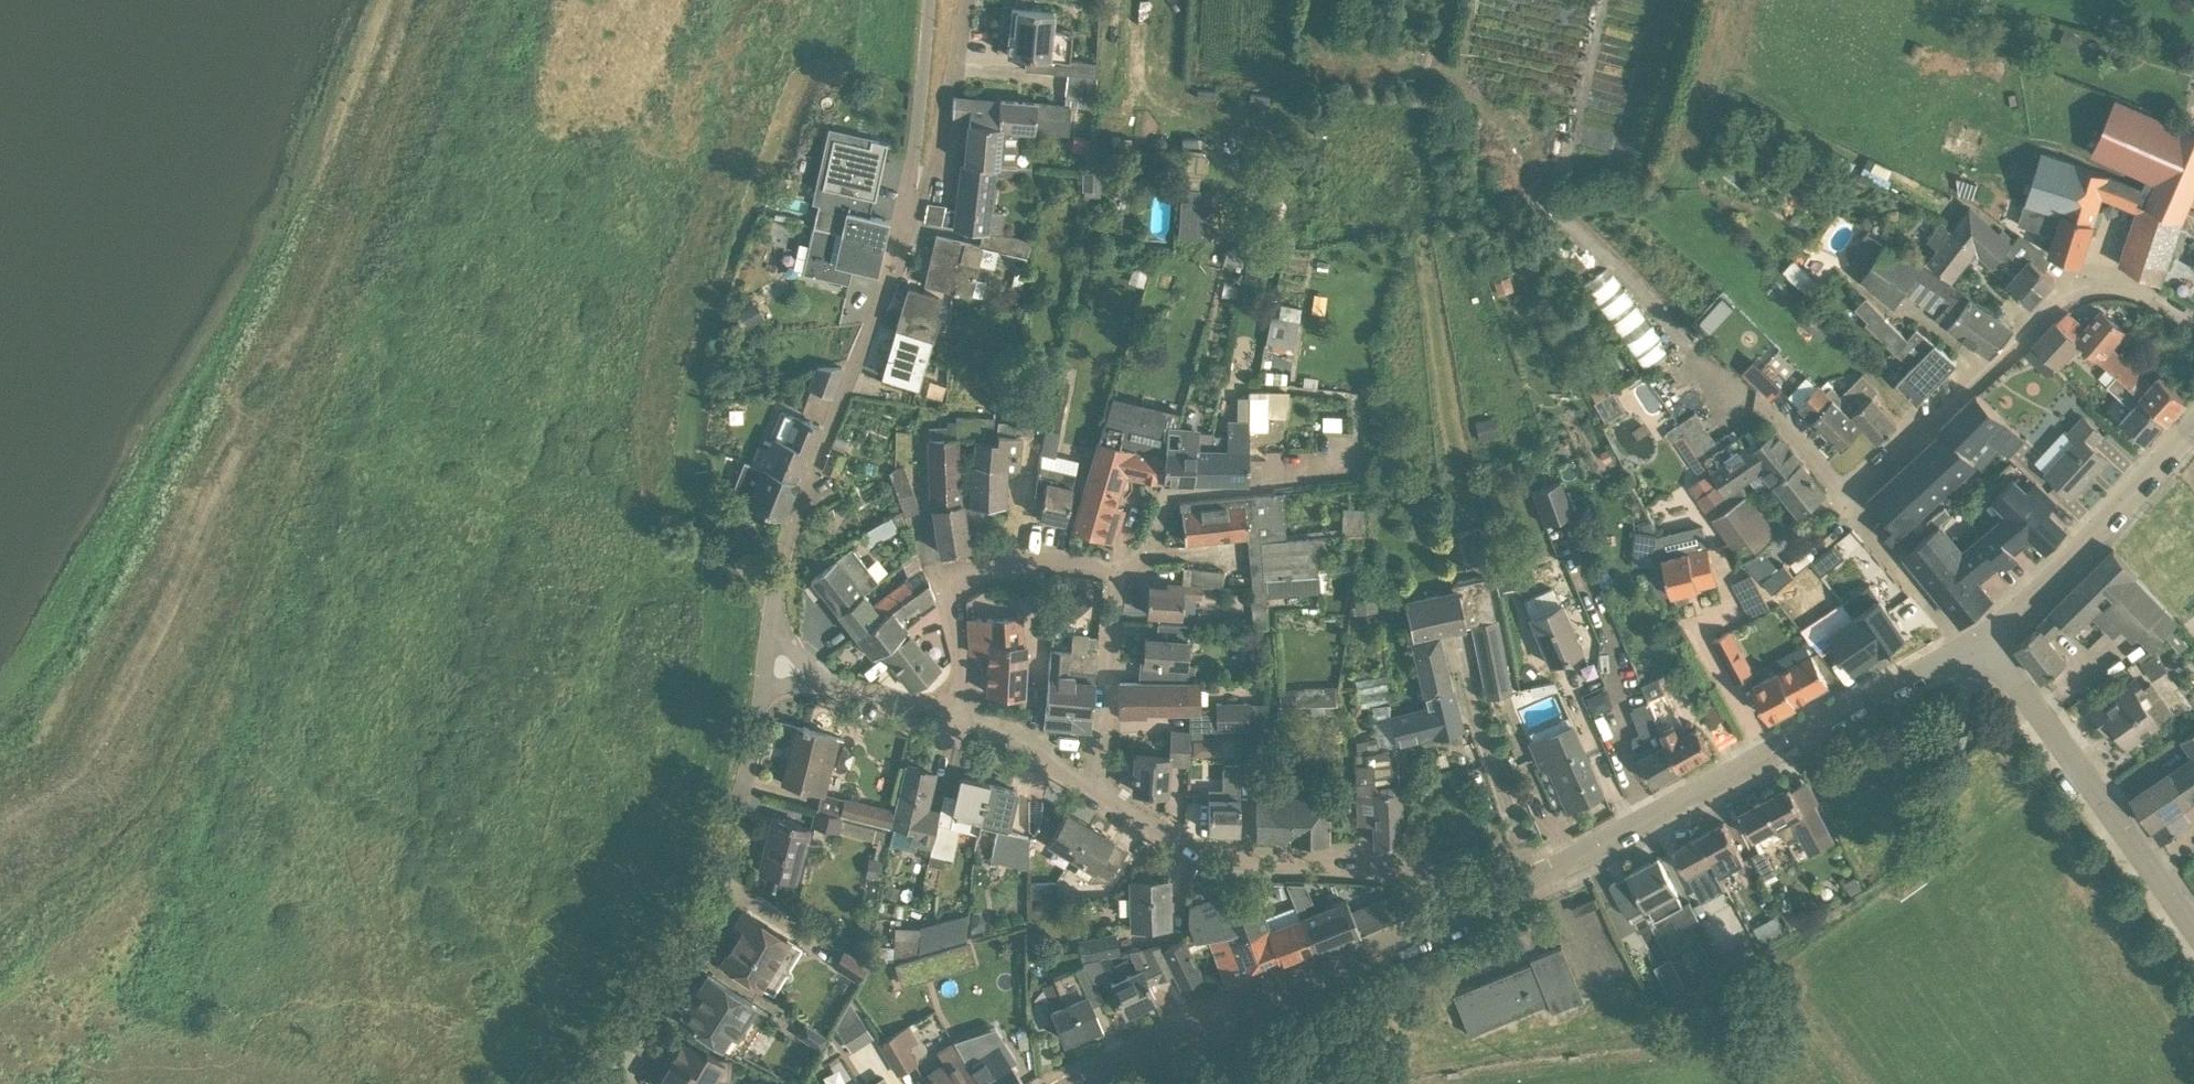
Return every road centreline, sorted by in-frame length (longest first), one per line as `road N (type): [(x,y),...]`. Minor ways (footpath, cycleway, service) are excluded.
road 1 (unclassified): [(771,607),(813,460),(903,250),(928,0)]
road 2 (residential): [(1969,646),(1868,530),(1854,498),(1859,486),(2066,301),(2116,287),(2145,294),(2193,323)]
road 3 (unclassified): [(1458,909),(1652,817),(1969,646)]
road 4 (unclassified): [(580,1083),(666,970),(705,892),(756,694)]
road 5 (unclassified): [(1080,1083),(1458,909)]
road 6 (residential): [(1458,909),(1422,872),(1385,862),(1192,851),(1090,791)]
road 7 (residential): [(2193,934),(2049,733),(1969,646)]
road 8 (unclassified): [(1969,646),(2065,562),(2193,424)]
road 9 (residential): [(948,720),(959,674),(951,580),(1039,562),(1103,566),(1114,578)]
road 10 (track): [(771,607),(695,500),(684,472),(693,387)]
road 11 (residential): [(1114,578),(1090,791)]
road 12 (residential): [(1114,578),(1139,557),(1174,494),(1247,488)]
road 13 (residential): [(1090,791),(948,720)]

